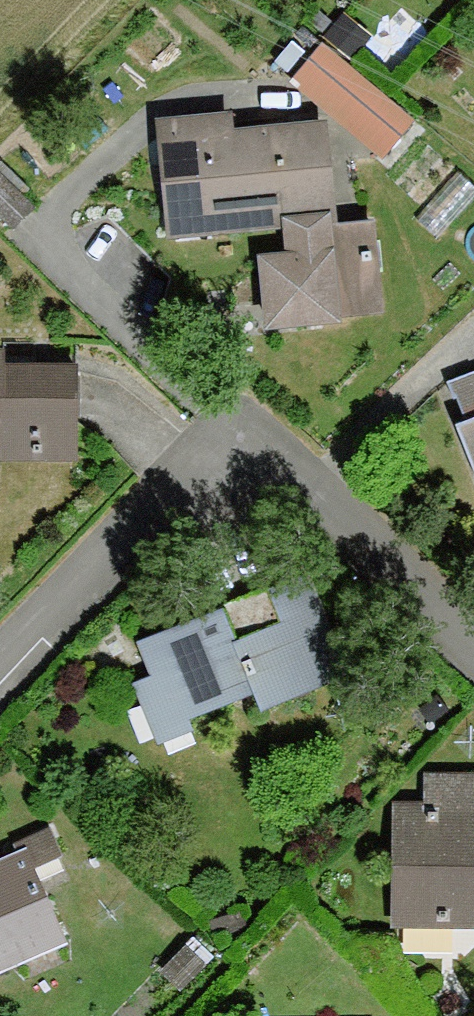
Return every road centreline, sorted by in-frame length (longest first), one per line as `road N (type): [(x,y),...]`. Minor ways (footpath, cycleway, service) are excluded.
road 1 (residential): [(473,651),(341,517),(249,466),(207,471),(180,485),(0,672)]

